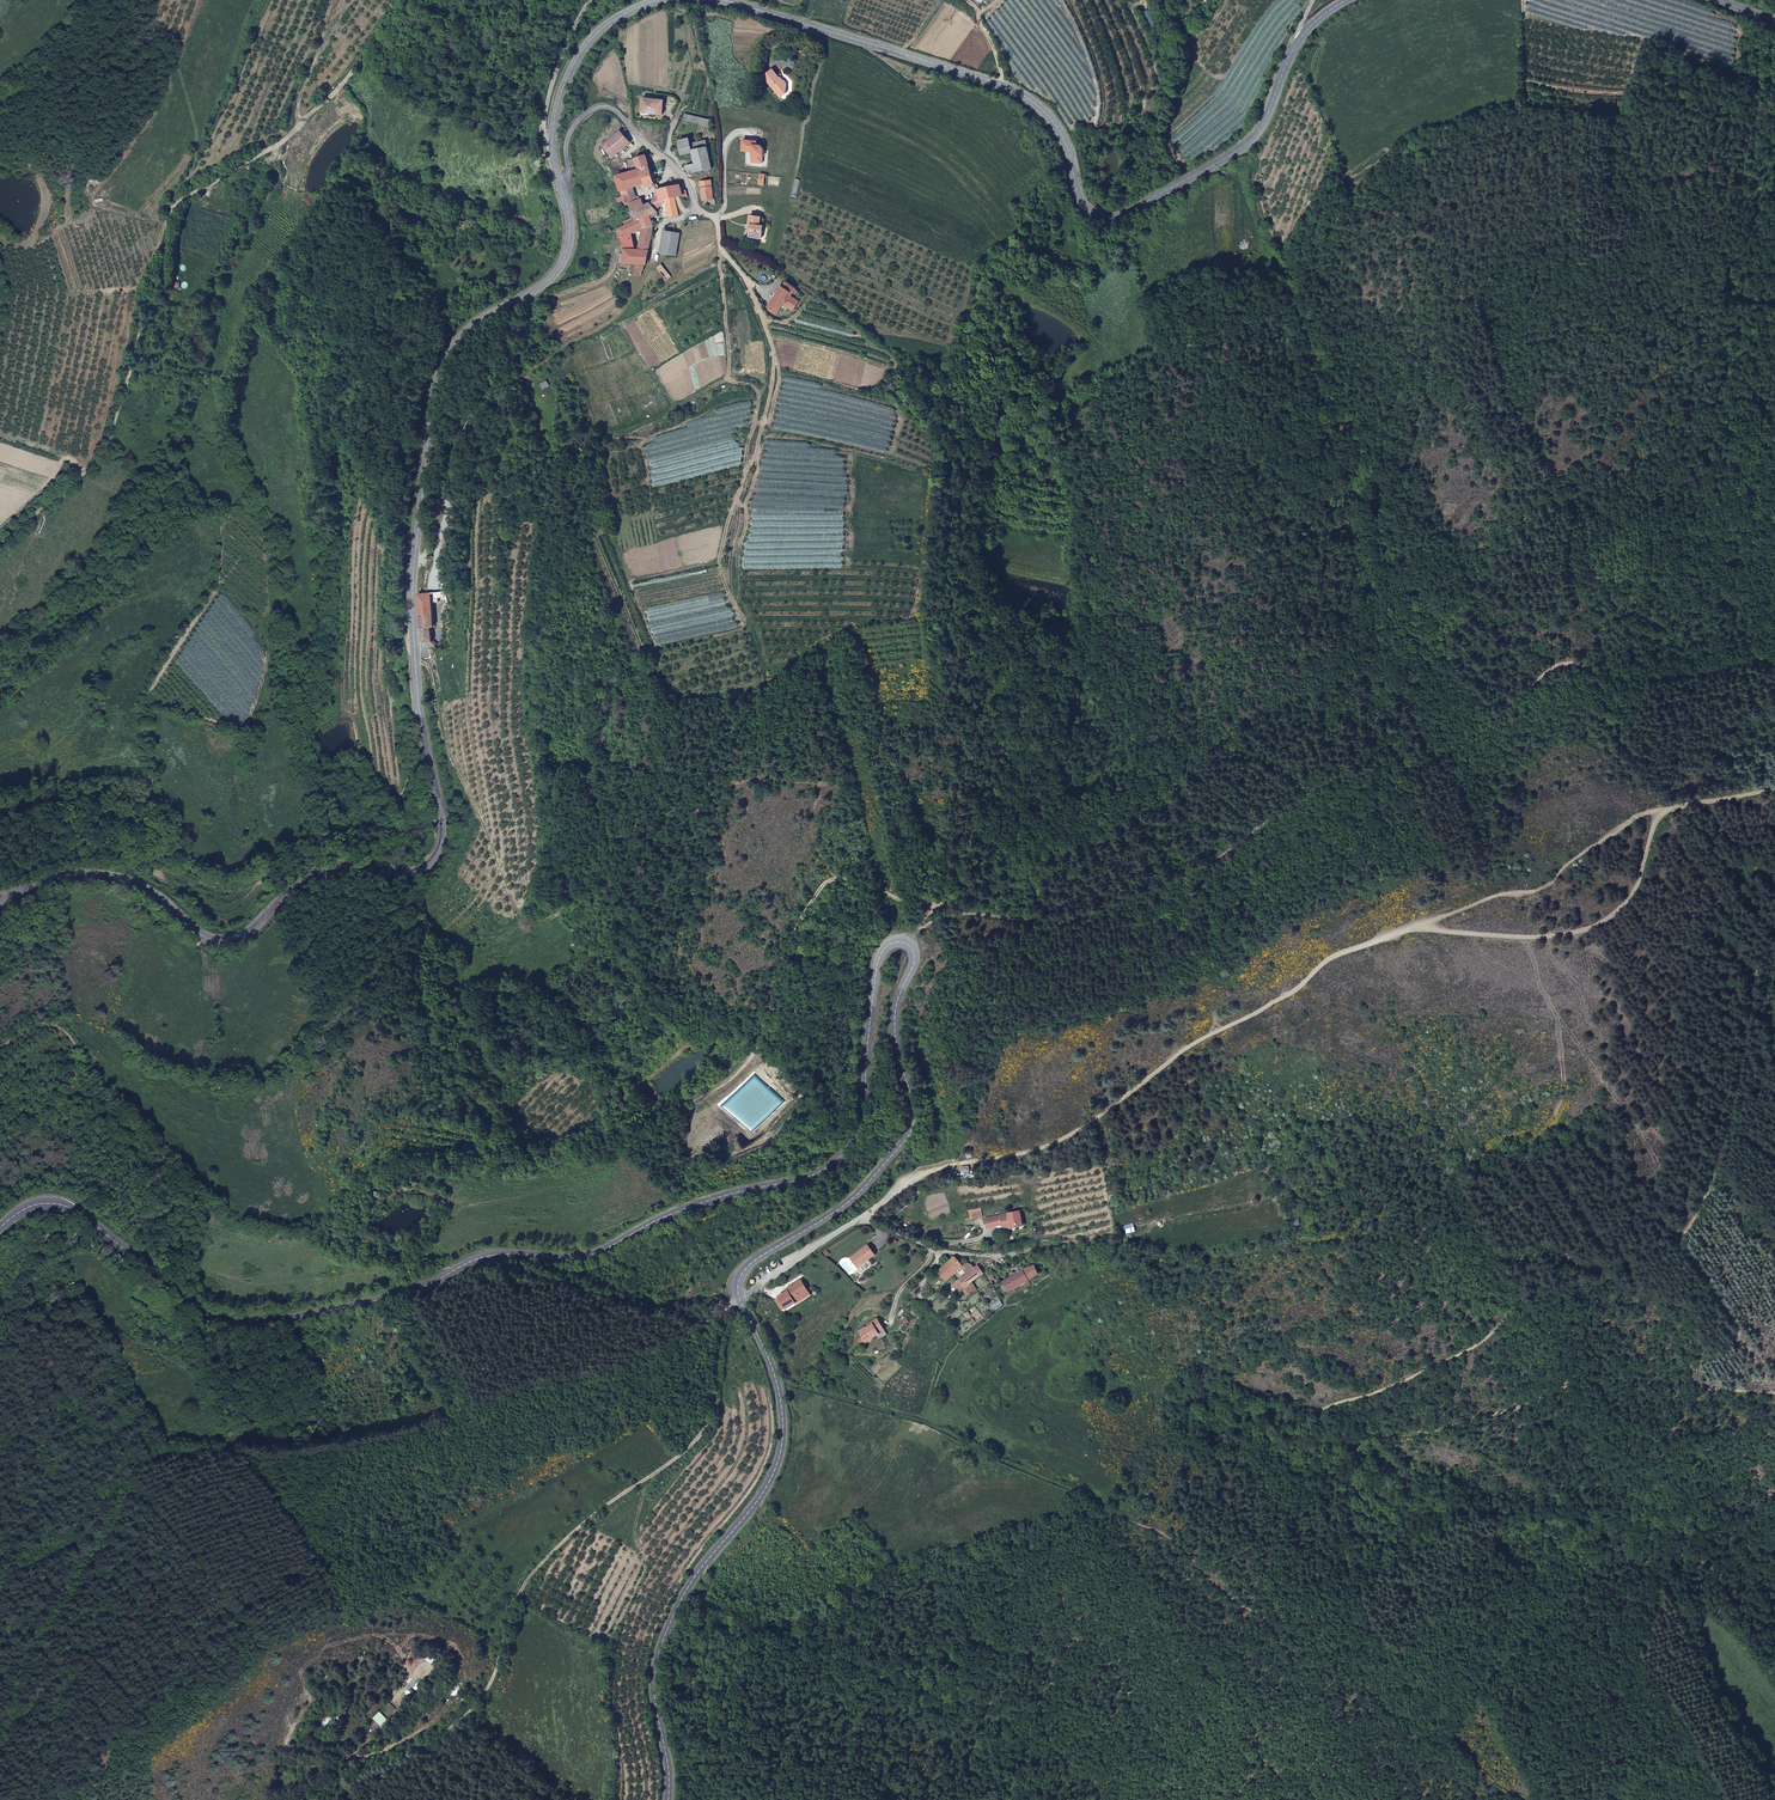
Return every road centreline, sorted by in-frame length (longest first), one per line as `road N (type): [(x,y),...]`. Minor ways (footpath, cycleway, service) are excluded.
road 1 (secondary): [(740,1299),(745,1270),(850,1202),(912,1130),(913,1103),(895,1030),(914,961),(907,944),(888,945),(878,964),(863,1128),(843,1155),(799,1180),(689,1207),(599,1253),(497,1255),(410,1292),(220,1324),(189,1312),(63,1204),(35,1203),(0,1230)]
road 2 (secondary): [(0,904),(58,875),(111,876),(147,890),(206,938),(225,941),(247,934),(320,873),(413,874),(431,862),(442,823),(421,716),(413,592),(434,394),(462,336),(535,291),(564,260),(570,218),(559,178)]
road 3 (track): [(907,944),(943,916),(1039,918),(1095,910),(1176,878),(1318,786),(1443,751),(1569,664),(1636,678),(1774,652)]
road 4 (track): [(1454,1740),(1289,1651),(1261,1616),(1161,1535),(923,1422),(777,1383)]
road 5 (secondary): [(723,0),(1029,98),(1064,139),(1082,202),(1105,216),(1132,210),(1247,144),(1304,33)]
road 6 (track): [(291,1799),(356,1777),(468,1714),(493,1679),(514,1602),(536,1569),(703,1432),(715,1322),(740,1299)]
road 7 (track): [(747,283),(774,350),(774,378),(721,559),(768,683),(729,736),(730,780),(763,775),(816,785),(811,838),(832,878)]
road 8 (track): [(0,548),(87,475),(111,439),(176,208),(280,144),(411,0)]
road 9 (track): [(1774,245),(1710,206),(1577,217),(1514,241),(1487,271),(1402,438),(1363,482)]
road 10 (track): [(229,514),(217,582),(153,683),(143,715),(178,863),(220,879),(291,859),(324,858),(347,869)]
road 11 (secondary): [(669,1799),(654,1706),(657,1658),(693,1576),(769,1481),(785,1430),(773,1371),(740,1299)]
road 12 (track): [(981,1161),(1062,1140),(1199,1043),(1286,998),(1328,962),(1422,922)]
road 13 (track): [(1774,1788),(1728,1718),(1698,1625),(1604,1525),(1607,1514),(1774,1496)]
road 14 (track): [(654,259),(614,321),(507,382),(476,410),(453,450),(443,494)]
road 15 (unclassified): [(559,178),(567,172),(571,131),(588,113),(610,108),(678,170),(695,215)]
road 16 (track): [(722,249),(730,375),(759,395),(749,466)]
road 17 (secondary): [(553,150),(562,89),(587,44),(610,22),(658,0)]
road 18 (residential): [(865,1217),(939,1251),(1024,1251)]
road 19 (unclassified): [(553,150),(544,135),(549,98),(591,0)]
road 20 (track): [(0,812),(56,801),(160,800)]
road 21 (unclassified): [(740,1299),(865,1217)]
road 22 (unclassified): [(865,1217),(919,1175),(981,1161)]

